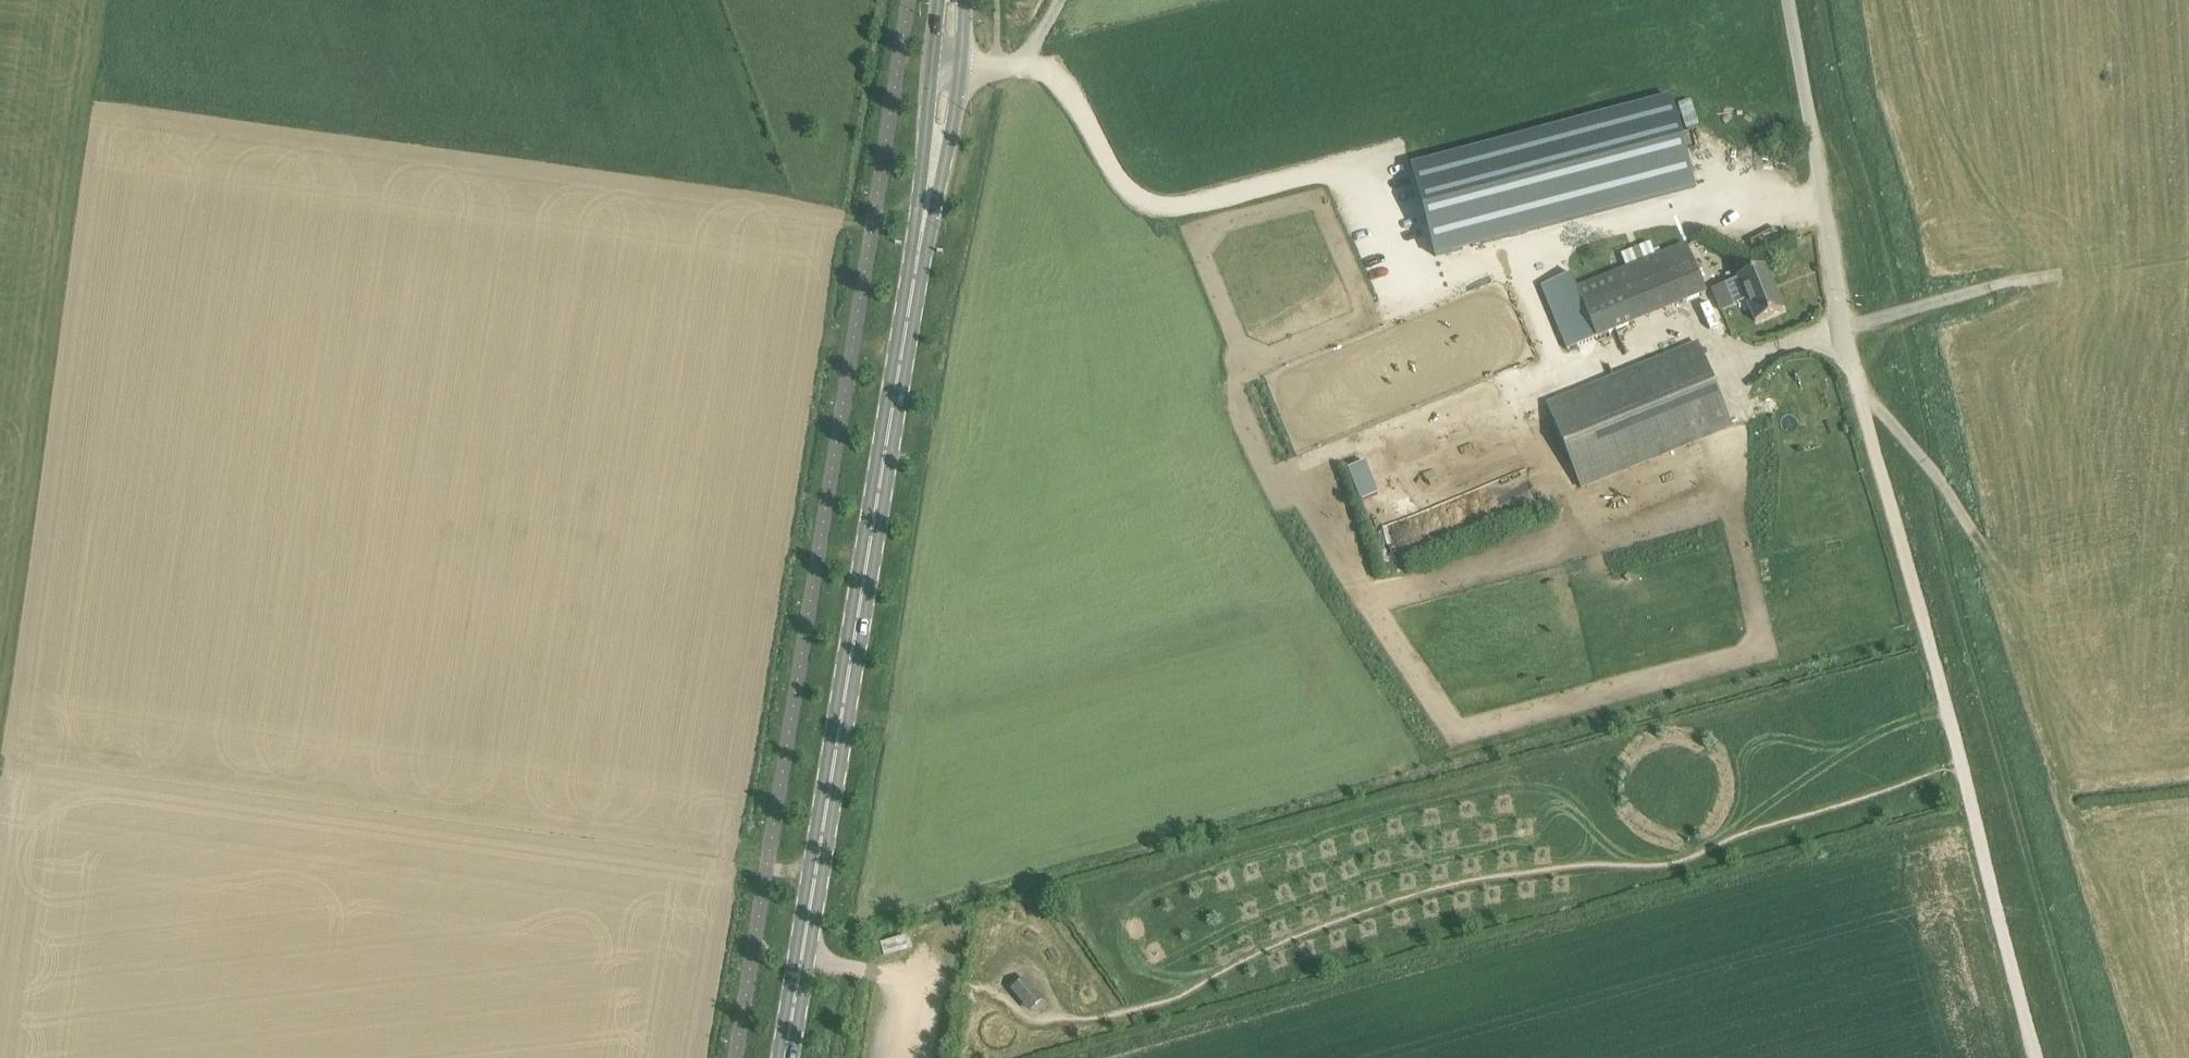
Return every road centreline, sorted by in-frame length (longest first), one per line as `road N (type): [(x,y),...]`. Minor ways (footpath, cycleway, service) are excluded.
road 1 (secondary): [(786,1057),(946,75),(950,0)]
road 2 (track): [(2039,1057),(1860,394),(1919,454),(1974,533)]
road 3 (unclassified): [(1860,394),(1837,301),(1789,0)]
road 4 (track): [(1844,329),(2057,273)]
road 5 (track): [(946,75),(988,75),(1014,65),(1060,0)]

